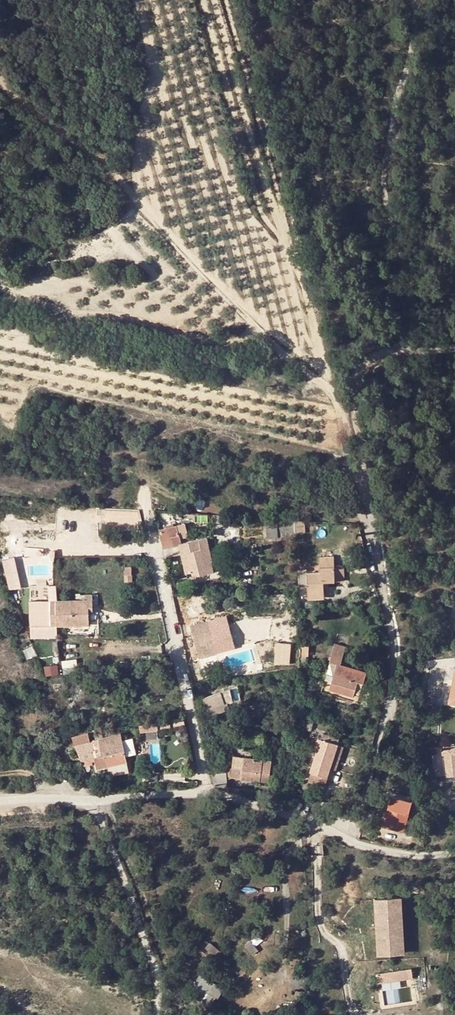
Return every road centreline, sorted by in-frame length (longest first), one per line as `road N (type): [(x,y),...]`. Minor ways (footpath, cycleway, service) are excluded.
road 1 (track): [(362,486),(336,397),(140,211),(115,175),(0,76)]
road 2 (residential): [(206,794),(143,488)]
road 3 (track): [(0,288),(216,341),(257,328)]
road 4 (unclassified): [(206,794),(409,855),(454,853)]
road 5 (unclassified): [(0,803),(206,794)]

